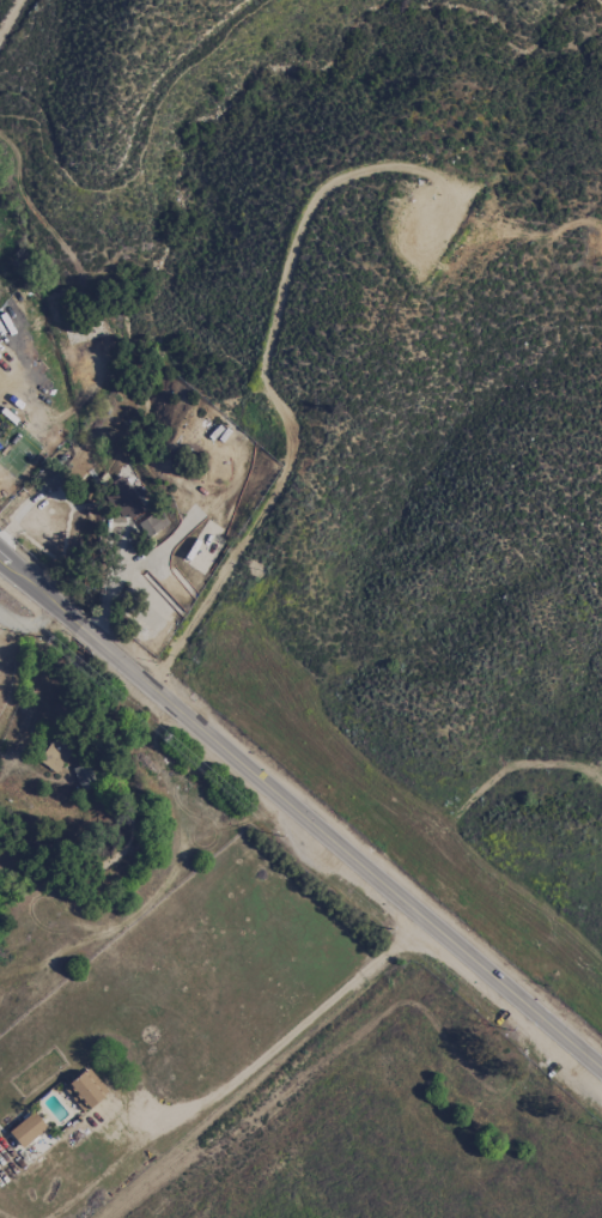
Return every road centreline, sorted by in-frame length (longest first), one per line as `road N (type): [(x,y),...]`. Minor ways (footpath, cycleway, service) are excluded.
road 1 (secondary): [(601,1064),(0,557)]
road 2 (track): [(421,917),(241,1079),(148,1132)]

